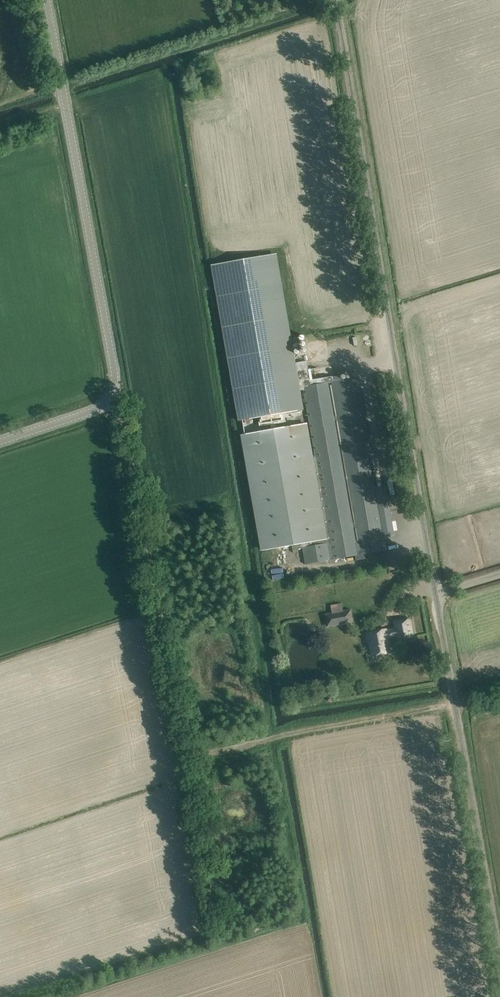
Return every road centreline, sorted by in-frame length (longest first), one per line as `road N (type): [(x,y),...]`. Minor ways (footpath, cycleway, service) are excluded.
road 1 (unclassified): [(499,954),(336,0)]
road 2 (track): [(454,703),(192,745),(184,737),(109,399)]
road 3 (unclassified): [(0,441),(97,409),(114,386),(47,0)]

